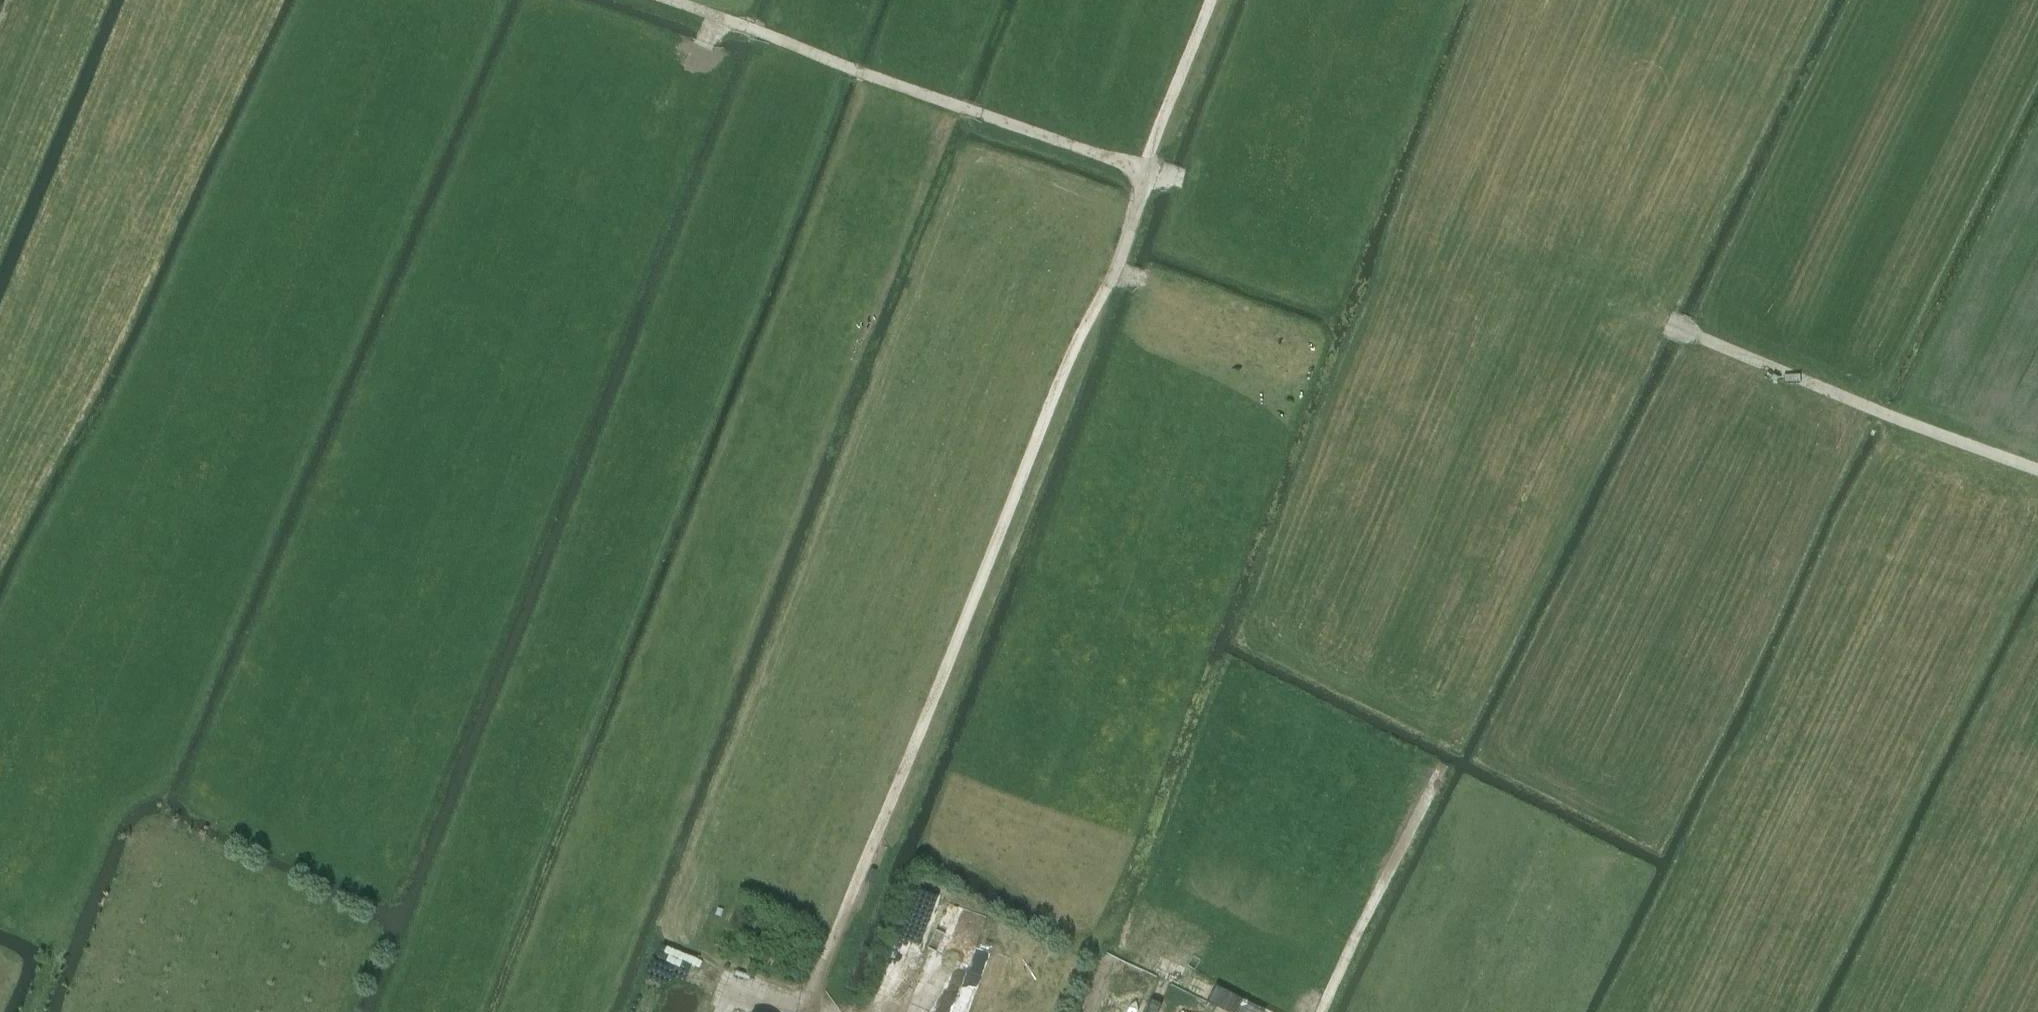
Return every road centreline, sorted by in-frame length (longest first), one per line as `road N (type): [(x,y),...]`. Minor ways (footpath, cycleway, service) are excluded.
road 1 (track): [(1345,1011),(1683,336),(2037,477)]
road 2 (track): [(805,1011),(1059,382),(1107,288),(1209,0)]
road 3 (track): [(1145,178),(652,0)]

